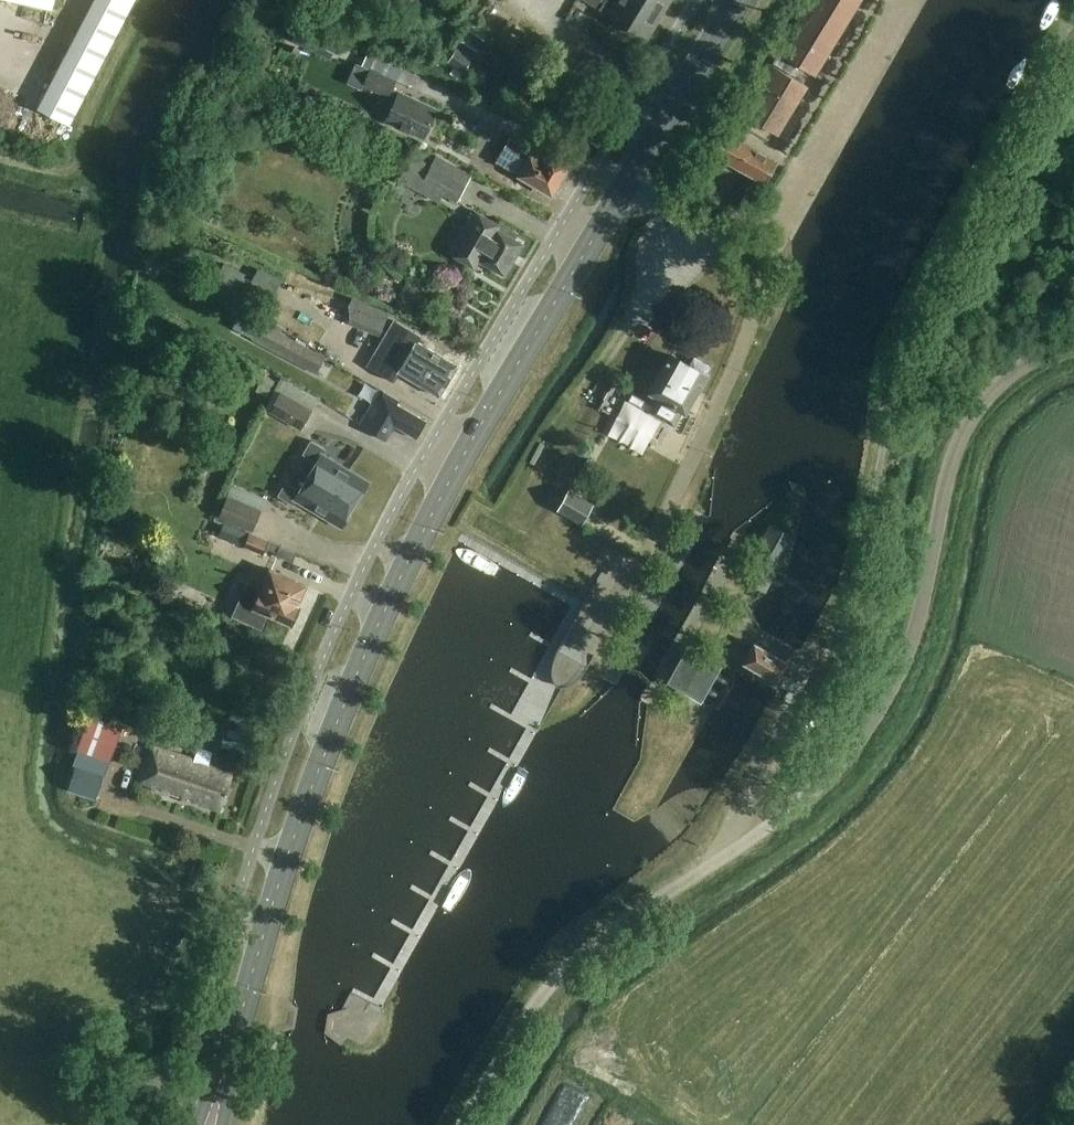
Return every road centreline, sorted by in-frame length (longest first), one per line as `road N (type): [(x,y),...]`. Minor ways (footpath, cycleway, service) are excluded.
road 1 (primary): [(226,1066),(289,849),(397,583),(472,438),(624,186)]
road 2 (unclassified): [(764,829),(822,782),(887,693),(915,624),(949,464),(974,412),(1004,378),(1073,344)]
road 3 (unclassified): [(764,829),(578,958),(537,1000),(462,1124)]
road 4 (primary): [(624,186),(736,0)]
road 5 (residential): [(624,186),(714,244),(726,227)]

